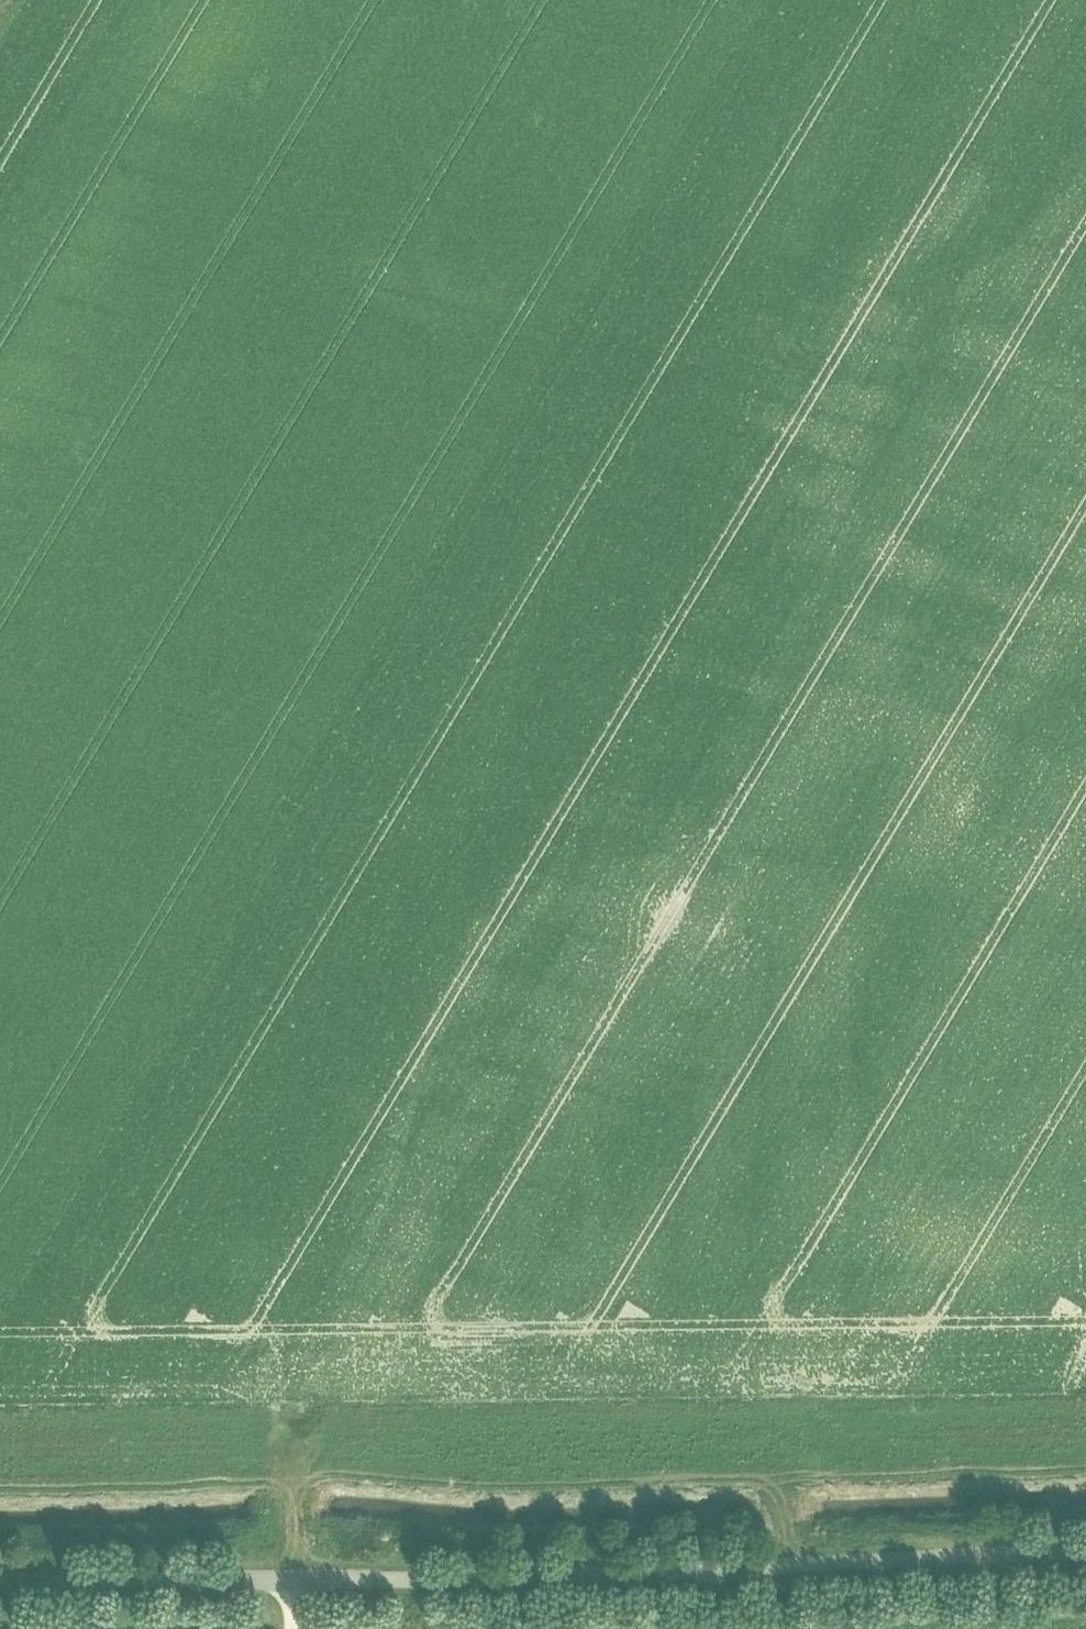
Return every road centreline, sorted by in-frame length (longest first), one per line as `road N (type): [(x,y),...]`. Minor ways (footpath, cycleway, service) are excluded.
road 1 (unclassified): [(1085,1552),(476,1577),(0,1579)]

